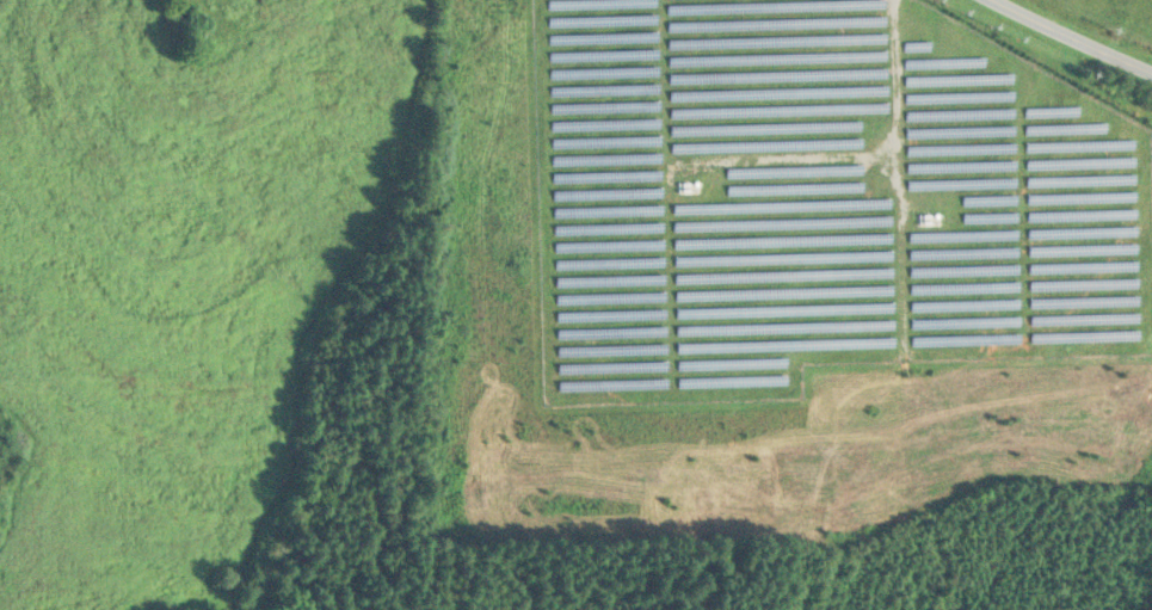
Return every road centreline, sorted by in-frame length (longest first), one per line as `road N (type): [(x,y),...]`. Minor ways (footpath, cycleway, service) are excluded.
road 1 (residential): [(1151,71),(998,0)]

